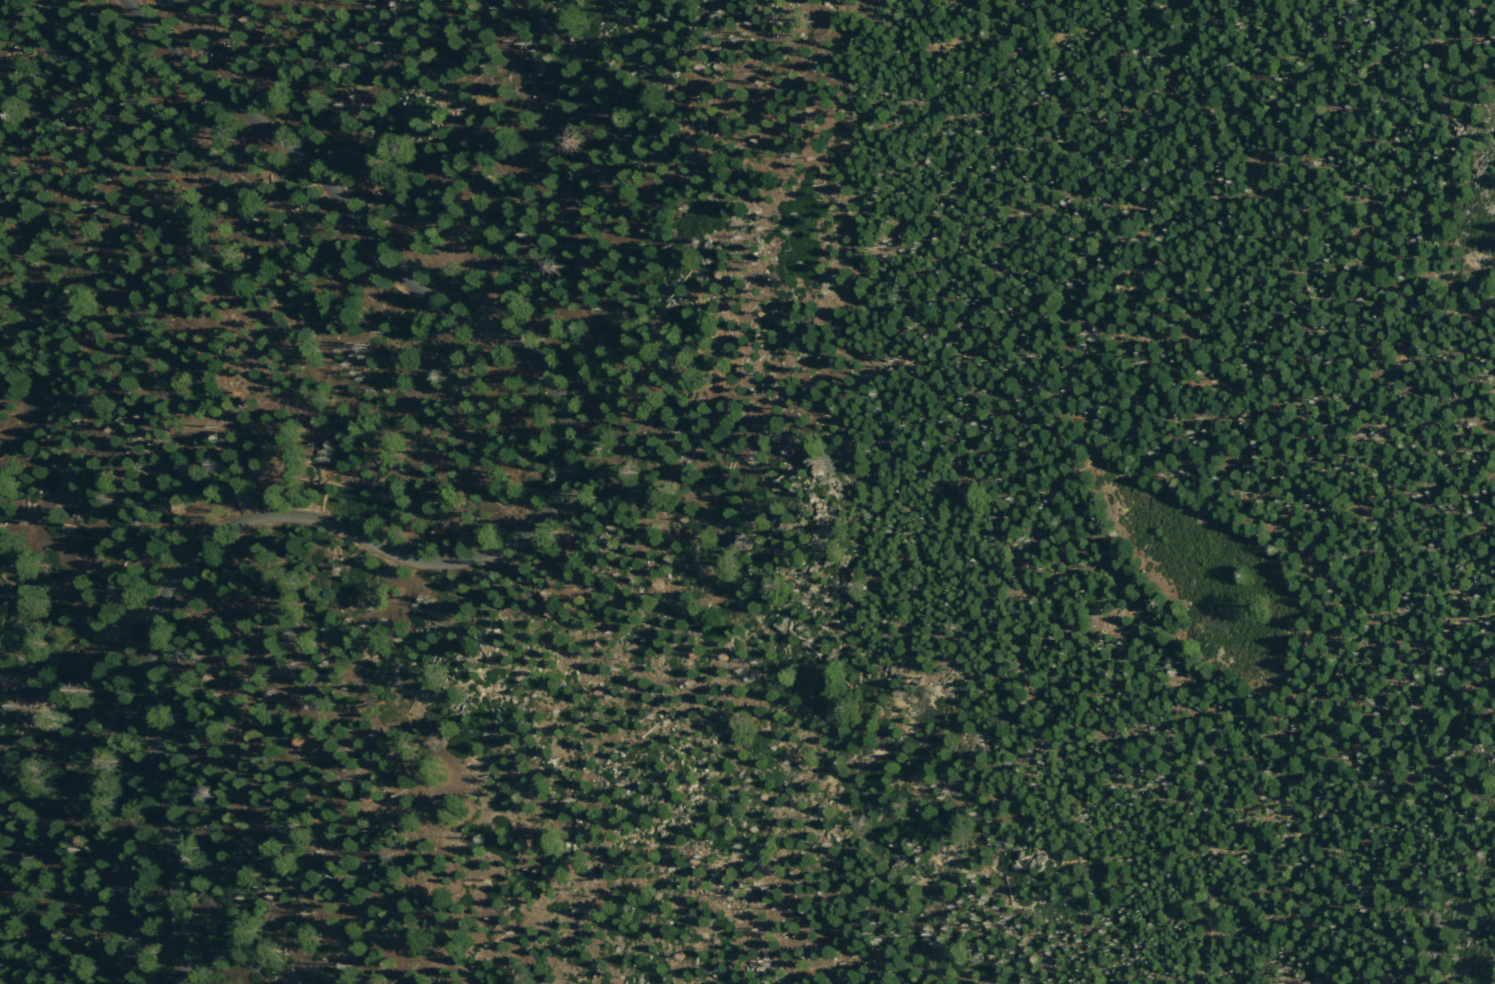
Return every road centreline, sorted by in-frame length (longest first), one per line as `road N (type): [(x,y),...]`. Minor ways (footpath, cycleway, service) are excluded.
road 1 (residential): [(180,983),(152,668),(154,629),(186,564),(224,531),(271,516),(304,516),(418,560),(489,553),(549,507),(565,425),(554,390),(534,364),(391,268),(275,133),(122,0)]

